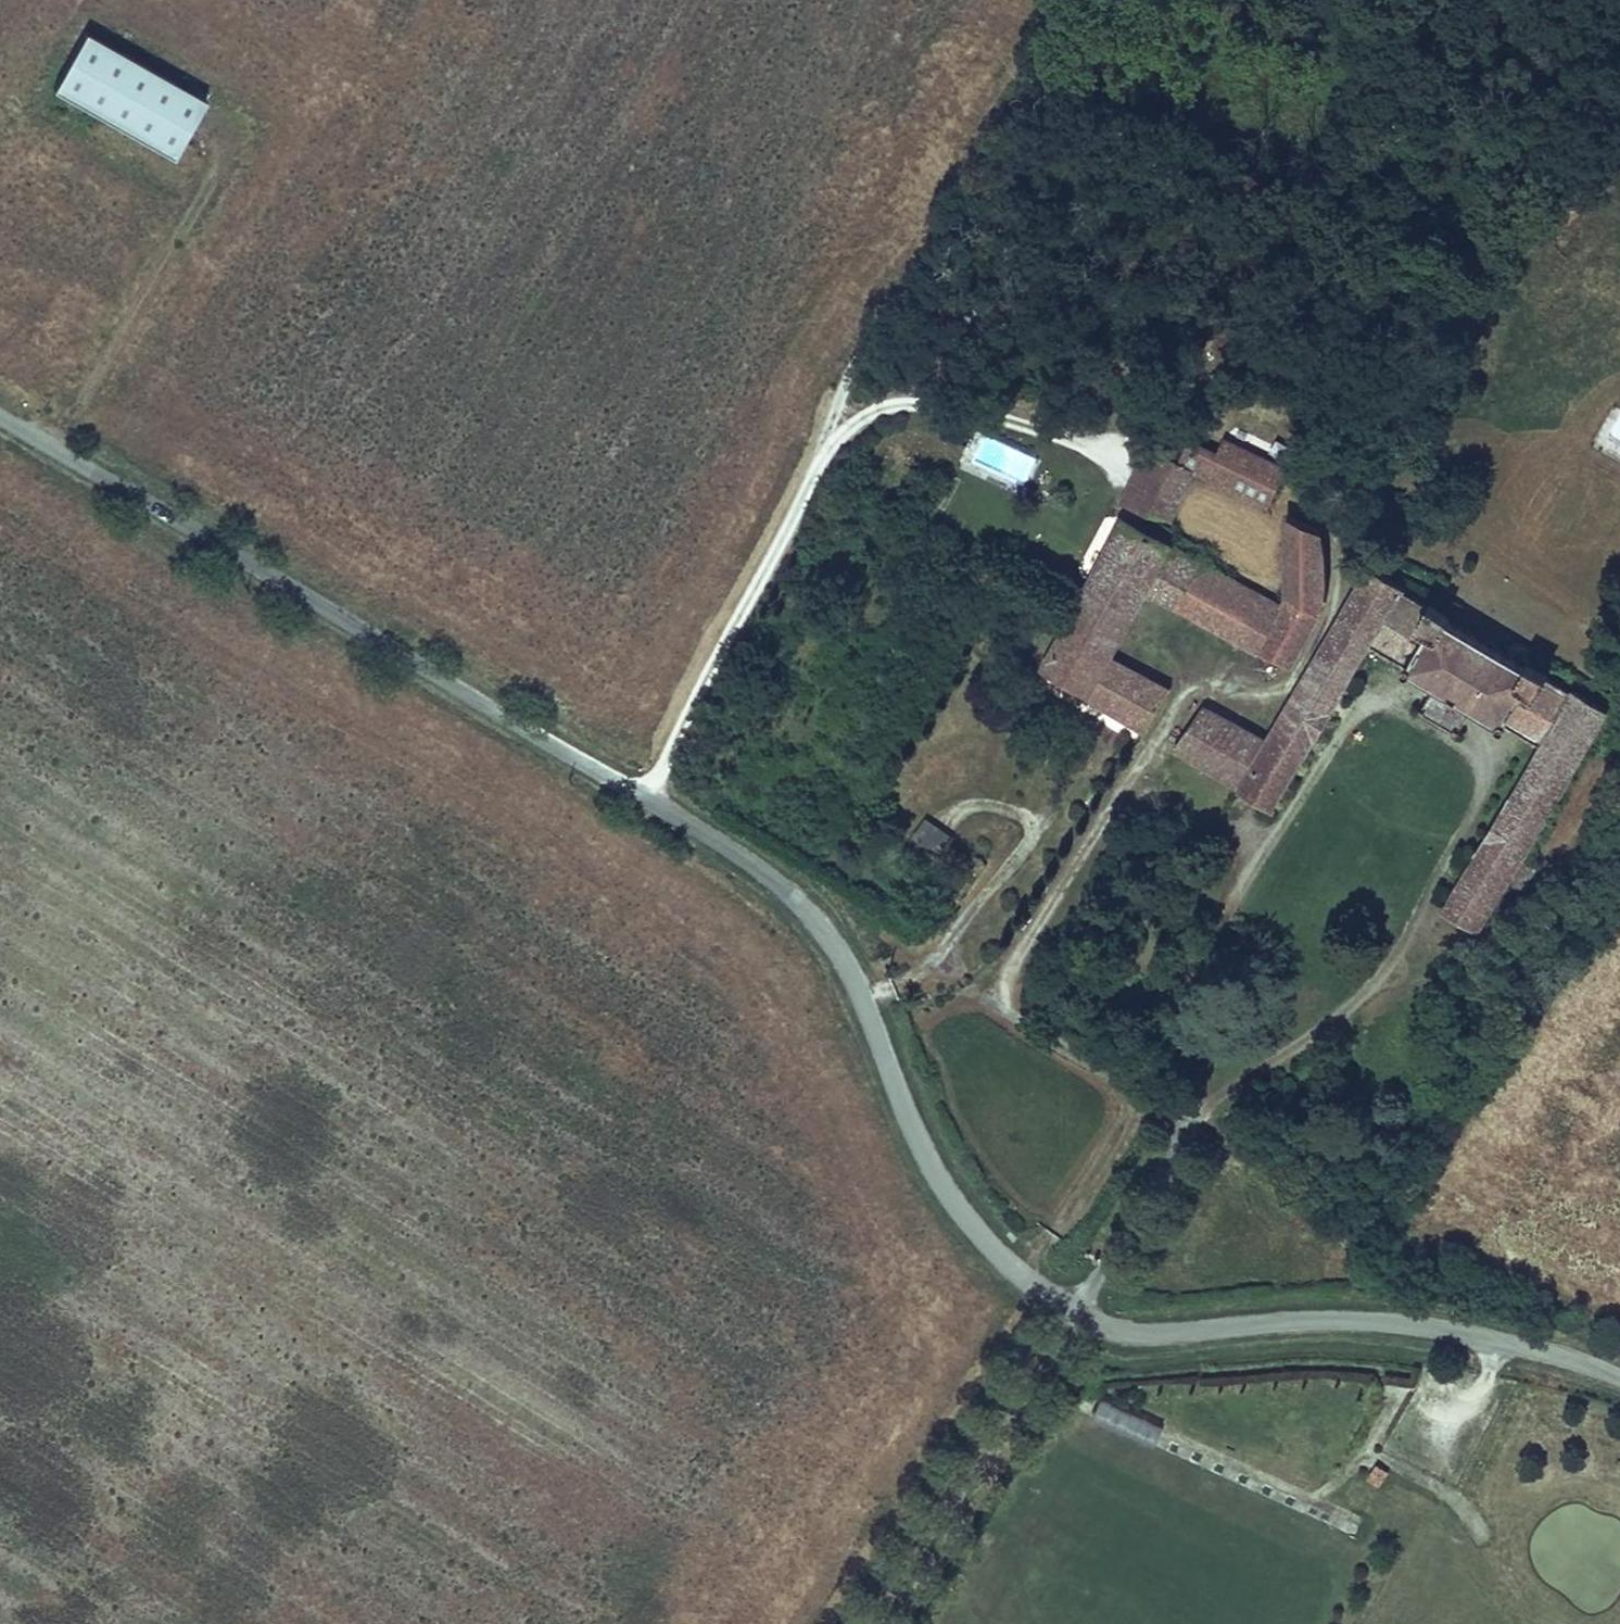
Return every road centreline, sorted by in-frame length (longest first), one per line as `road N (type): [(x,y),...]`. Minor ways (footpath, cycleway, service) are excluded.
road 1 (unclassified): [(1619,1379),(1499,1340),(1383,1322),(1160,1335),(1070,1314),(1015,1272),(961,1213),(908,1120),(862,999),(796,899),(686,823),(0,418)]

